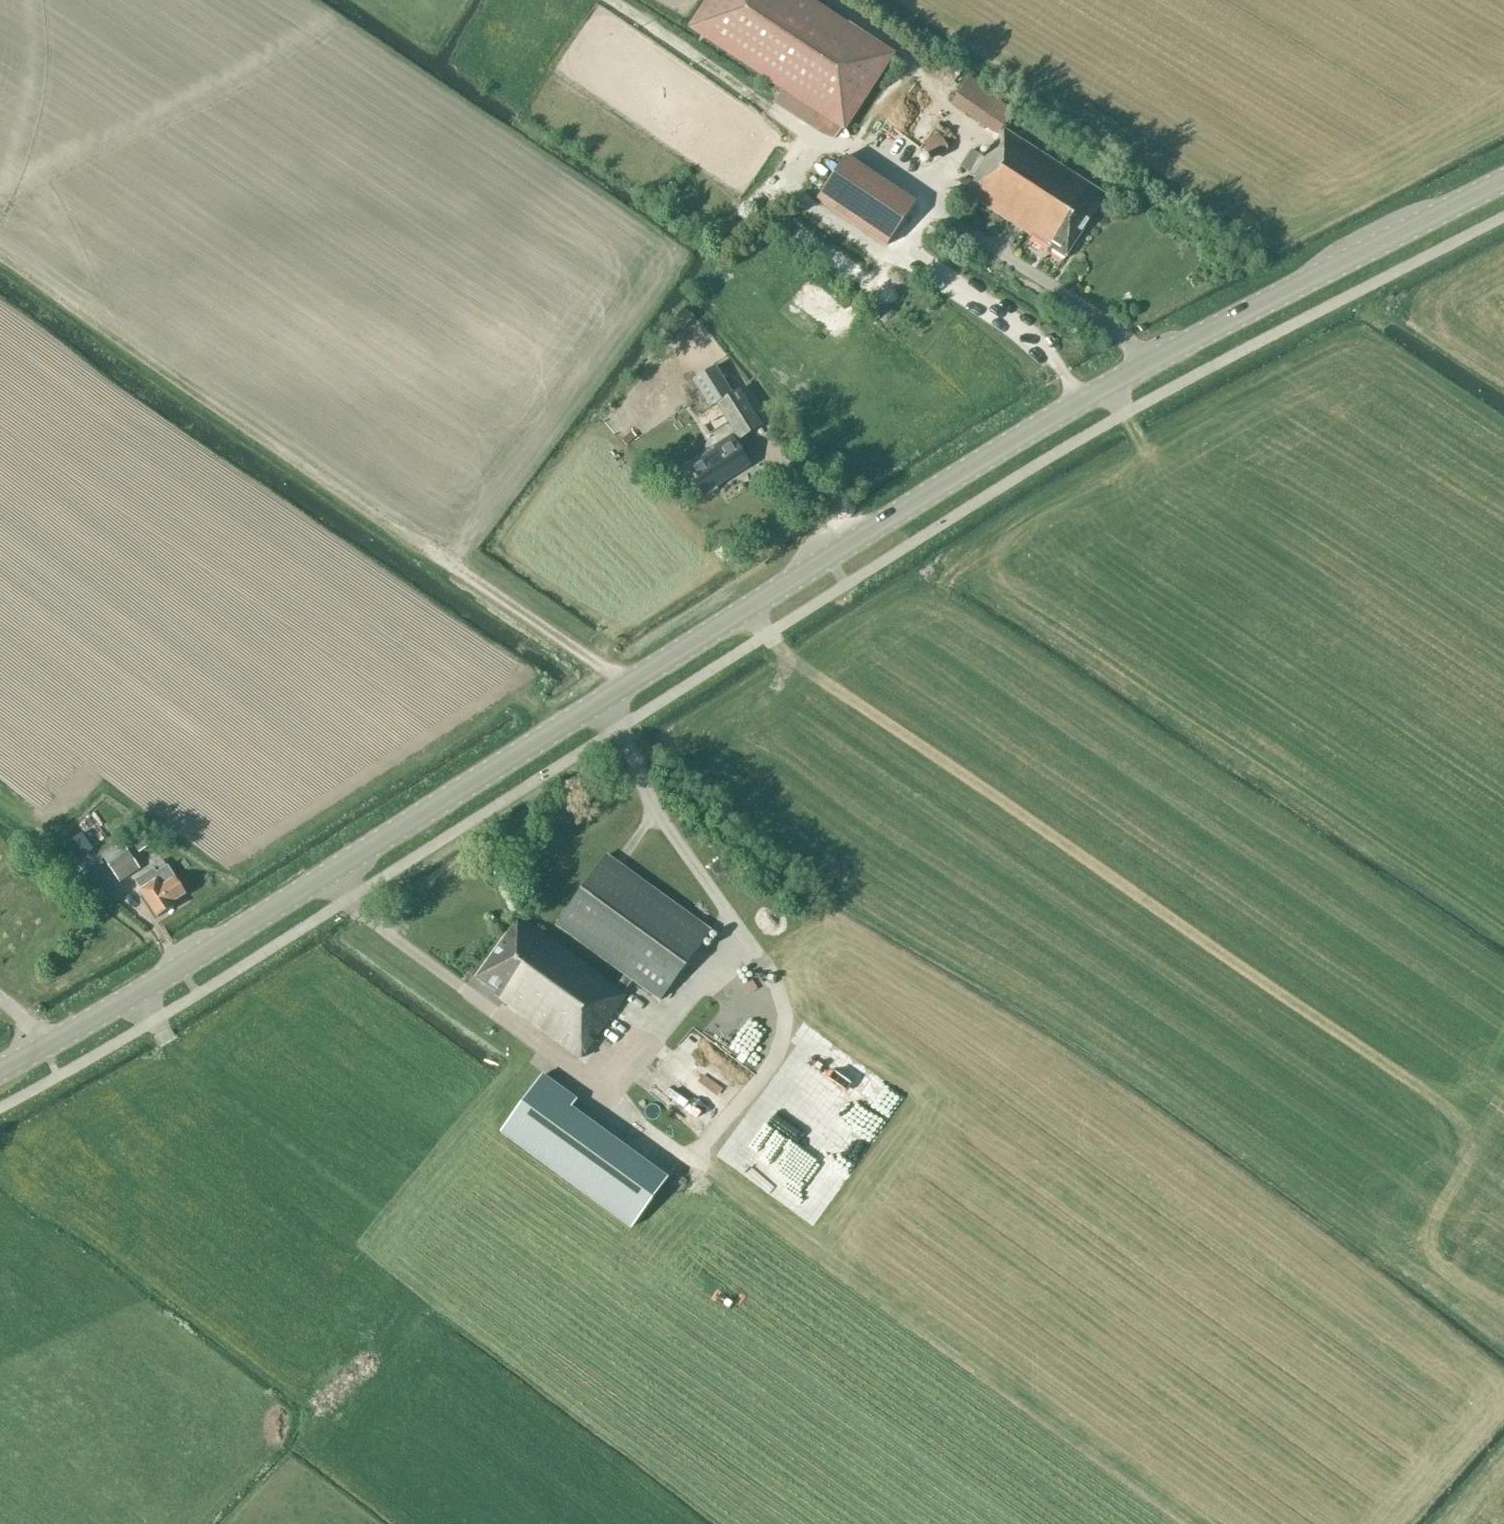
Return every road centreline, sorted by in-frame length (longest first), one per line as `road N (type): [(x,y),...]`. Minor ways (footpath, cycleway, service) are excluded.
road 1 (tertiary): [(0,1069),(210,950),(986,457),(1503,178)]

